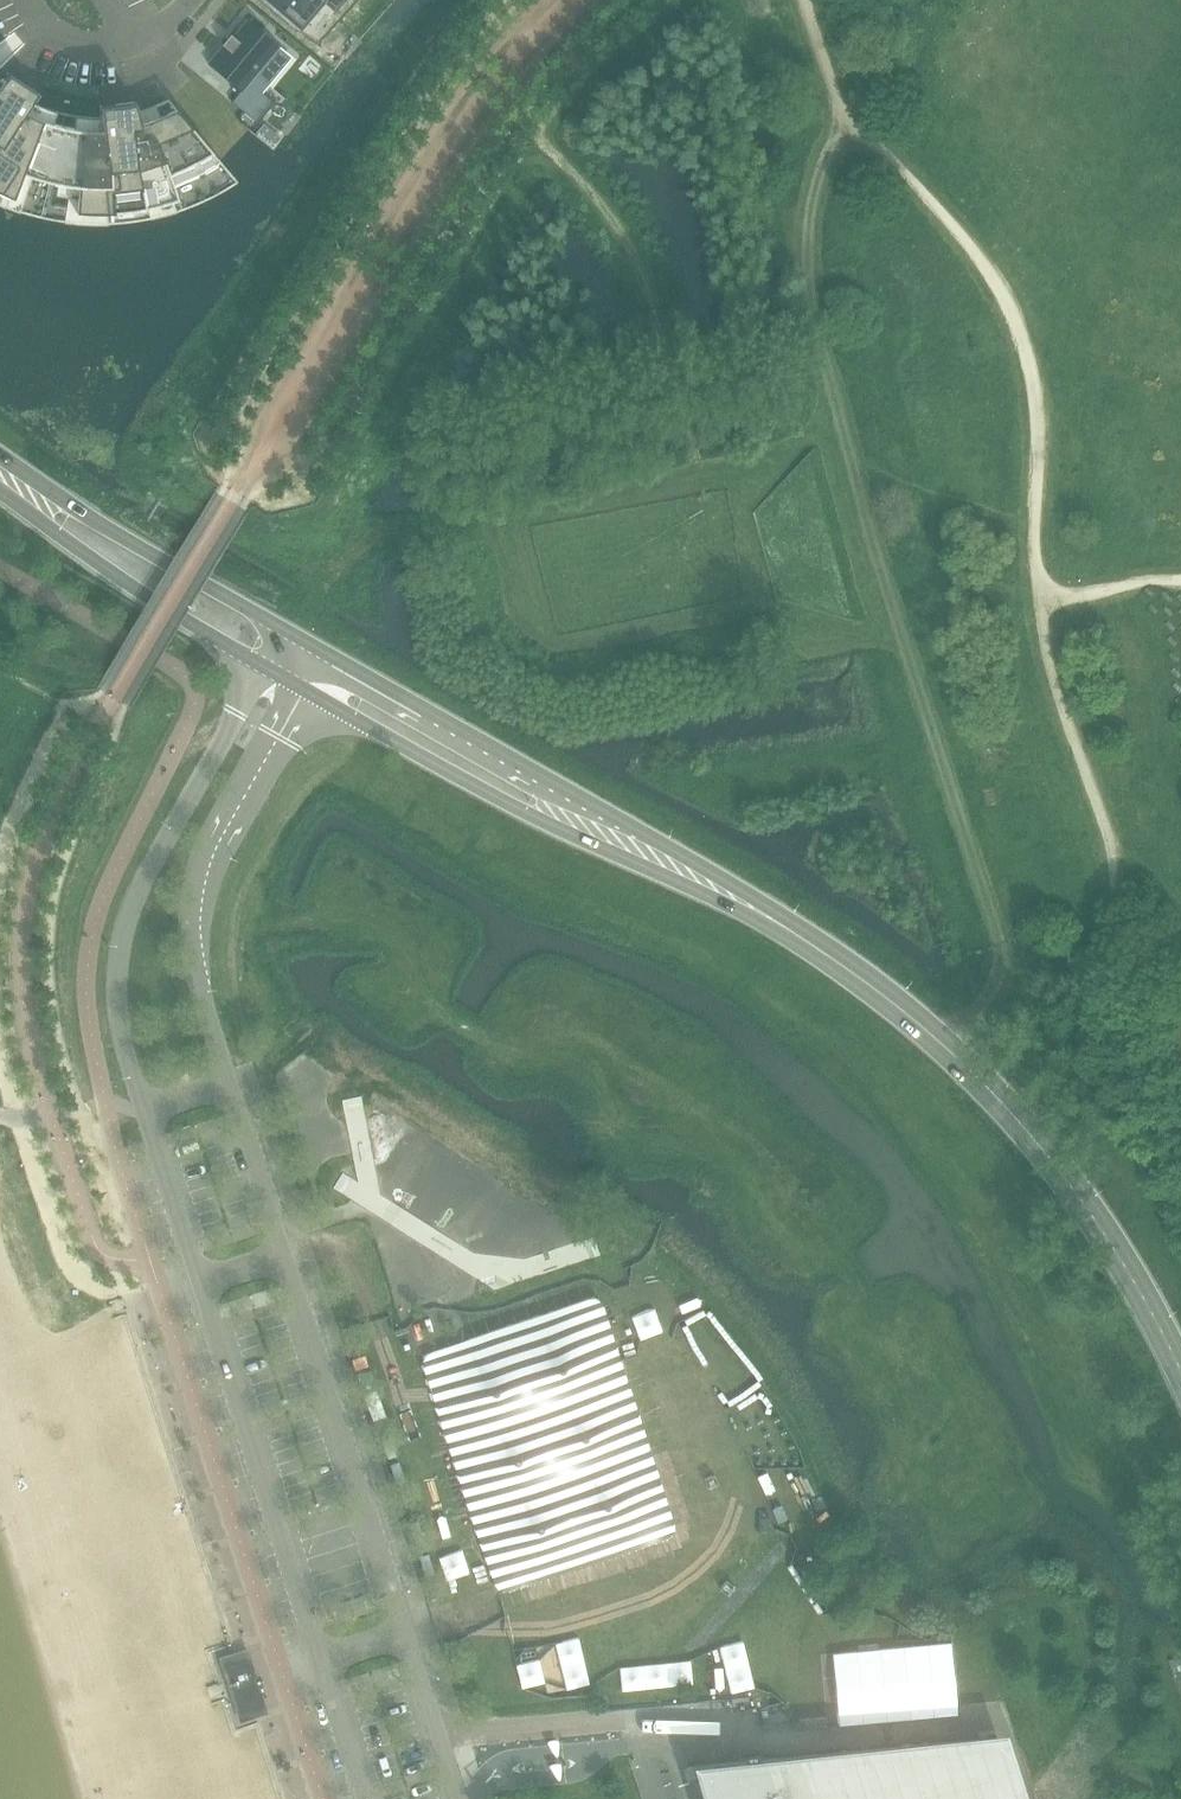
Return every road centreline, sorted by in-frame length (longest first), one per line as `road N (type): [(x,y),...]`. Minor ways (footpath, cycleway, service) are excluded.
road 1 (primary): [(1180,1382),(1100,1231),(1010,1103),(929,1028),(810,942),(598,827)]
road 2 (residential): [(256,660),(143,876),(121,940),(117,1004),(144,1113)]
road 3 (residential): [(233,1094),(193,941),(194,901),(202,868),(301,686)]
road 4 (residential): [(201,1290),(320,1663)]
road 5 (residential): [(404,1639),(287,1266)]
road 6 (primary): [(302,637),(124,537),(0,453)]
road 7 (primary): [(598,827),(302,637)]
road 8 (primary): [(301,686),(522,809),(598,827)]
road 9 (primary): [(0,494),(256,660)]
road 10 (residential): [(144,1113),(201,1290)]
road 11 (residential): [(287,1266),(233,1094)]
road 12 (residential): [(455,1798),(404,1639)]
road 13 (residential): [(320,1663),(363,1798)]

